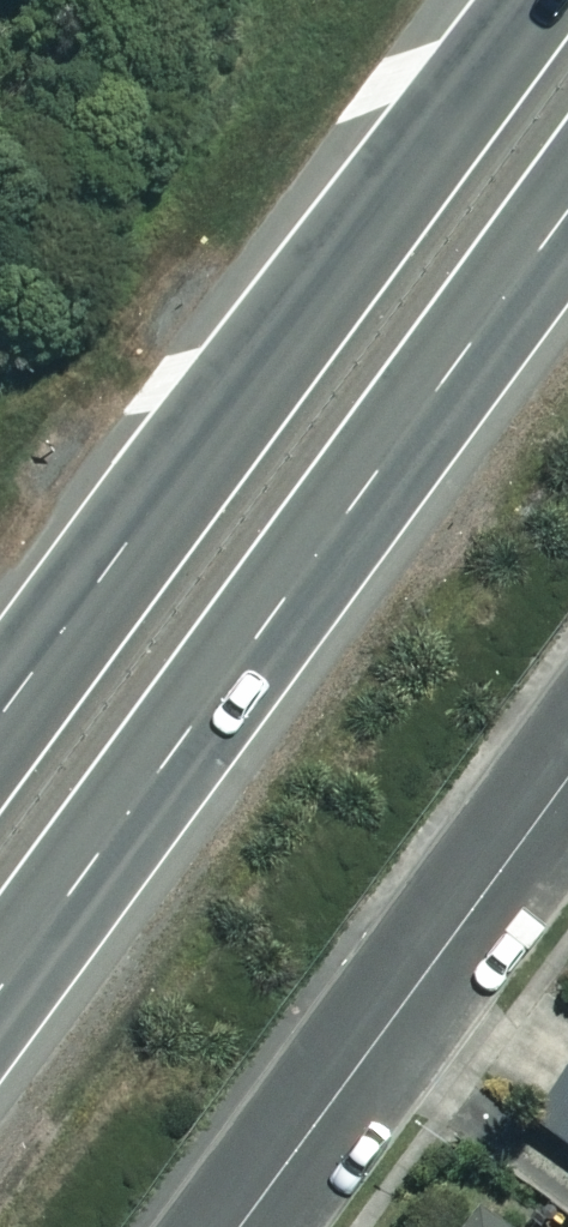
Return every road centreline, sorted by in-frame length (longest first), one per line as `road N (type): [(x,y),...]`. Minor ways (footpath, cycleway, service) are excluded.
road 1 (trunk): [(567,197),(0,980)]
road 2 (trunk): [(0,727),(528,0)]
road 3 (residential): [(240,1226),(567,779)]

